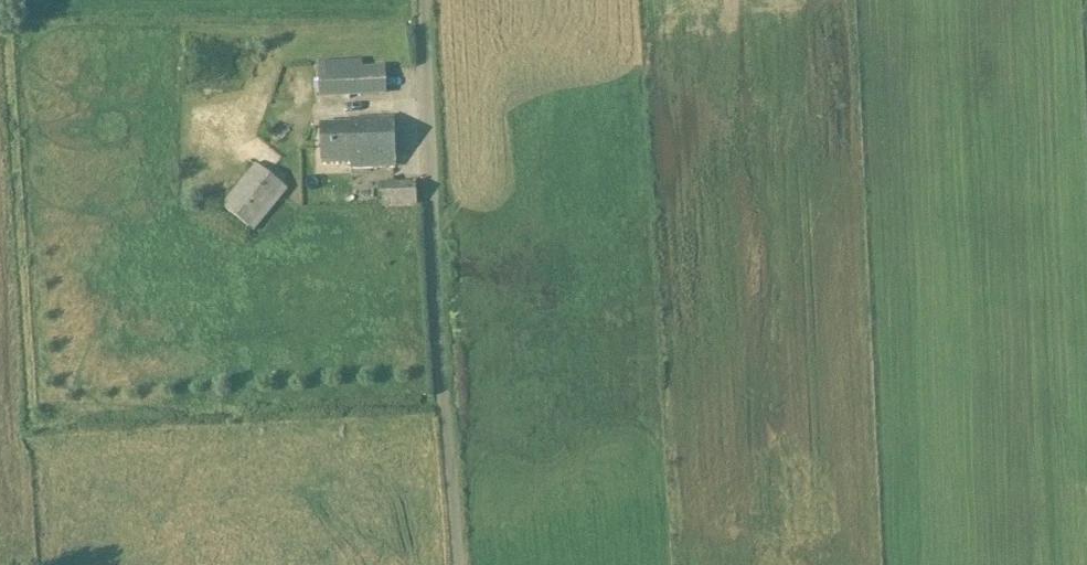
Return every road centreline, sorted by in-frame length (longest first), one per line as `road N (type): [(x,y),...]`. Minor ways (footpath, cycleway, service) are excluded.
road 1 (unclassified): [(456,564),(423,0)]

